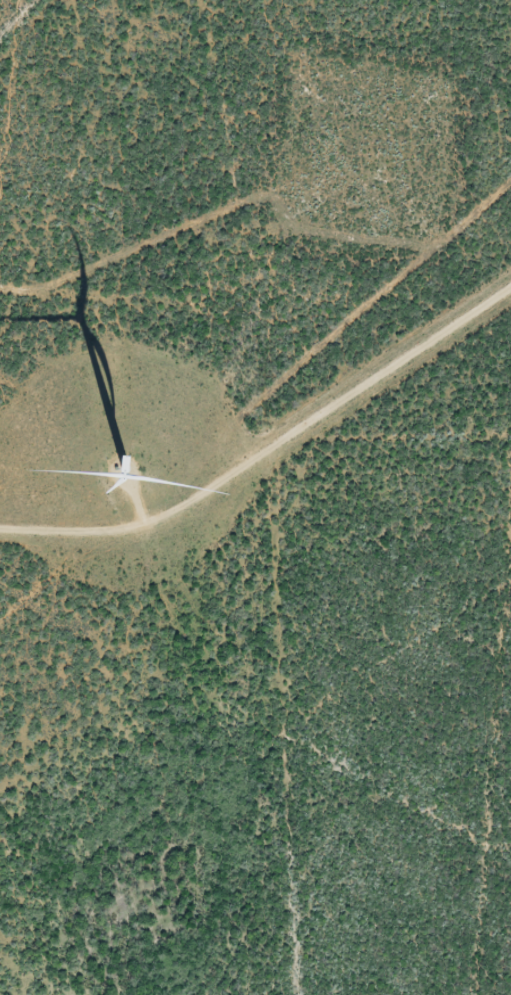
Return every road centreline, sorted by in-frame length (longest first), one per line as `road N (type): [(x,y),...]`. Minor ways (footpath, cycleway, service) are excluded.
road 1 (residential): [(168,0),(0,149)]

